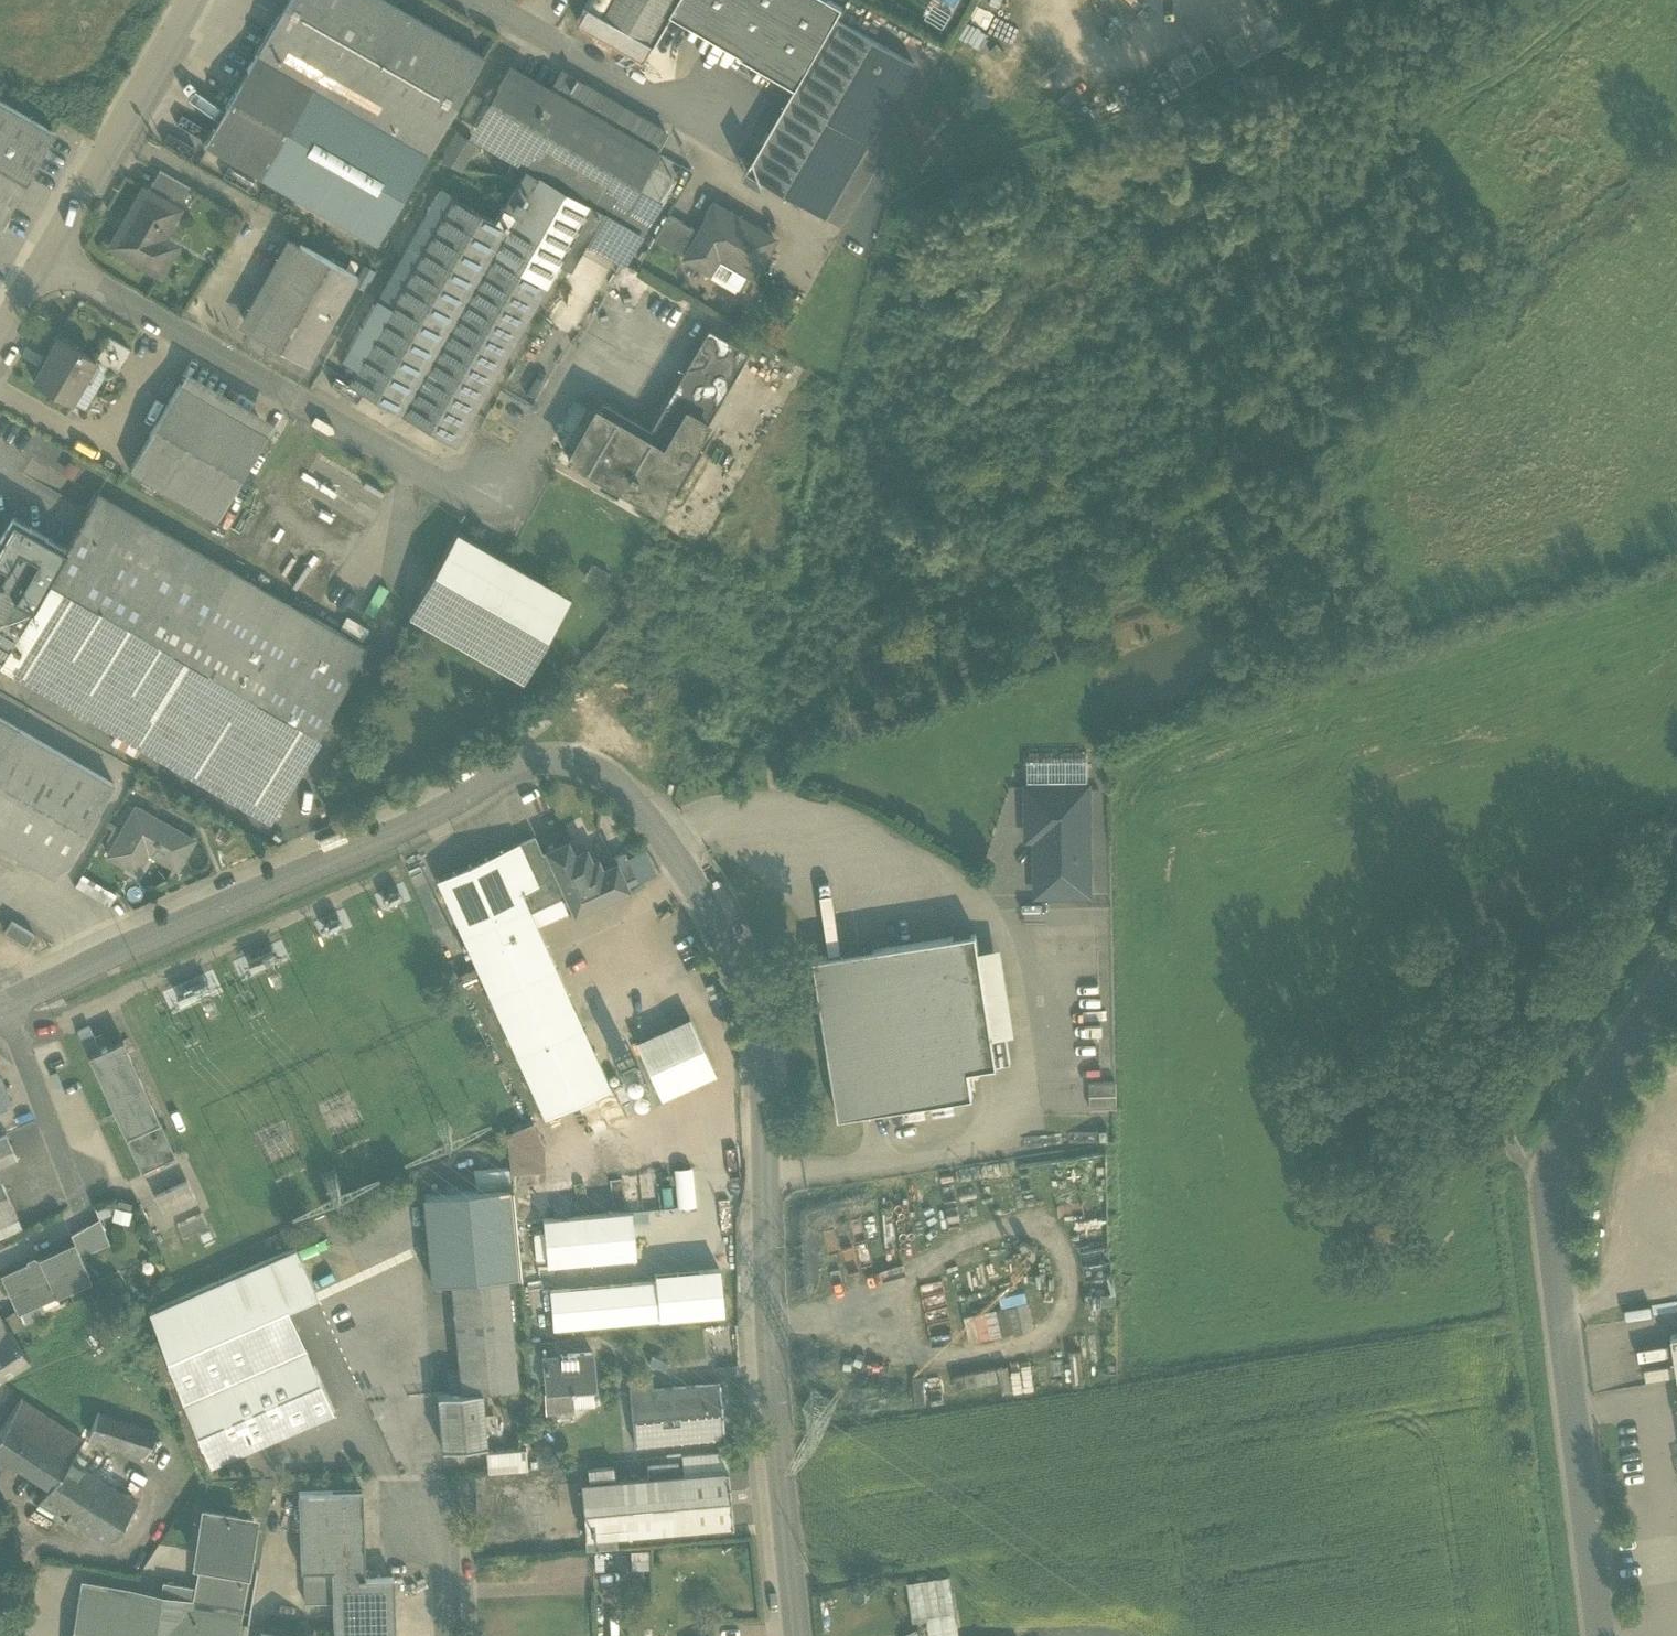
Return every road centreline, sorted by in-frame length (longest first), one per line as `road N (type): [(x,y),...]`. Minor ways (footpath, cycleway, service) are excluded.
road 1 (residential): [(796,1635),(753,1016),(705,901),(603,775),(539,761),(510,770),(392,835),(0,1007)]
road 2 (residential): [(1603,1635),(1554,1234),(1565,1147),(1676,976)]
road 3 (unclassified): [(508,524),(40,253)]
road 4 (residential): [(40,253),(189,0)]
road 5 (unclassified): [(715,112),(648,98),(477,0)]

